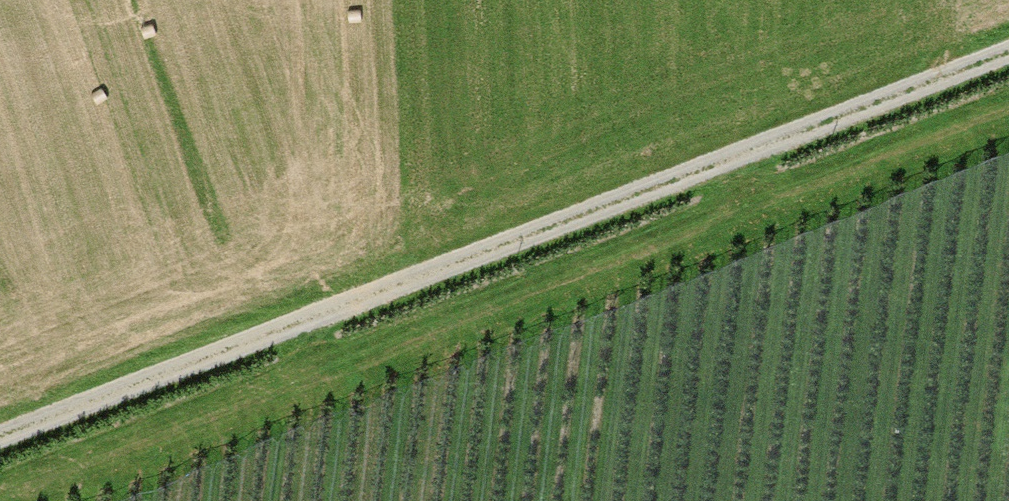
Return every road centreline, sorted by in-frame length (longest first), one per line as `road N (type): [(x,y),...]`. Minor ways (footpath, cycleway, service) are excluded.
road 1 (track): [(0,497),(1008,110)]
road 2 (track): [(0,437),(1008,50)]

